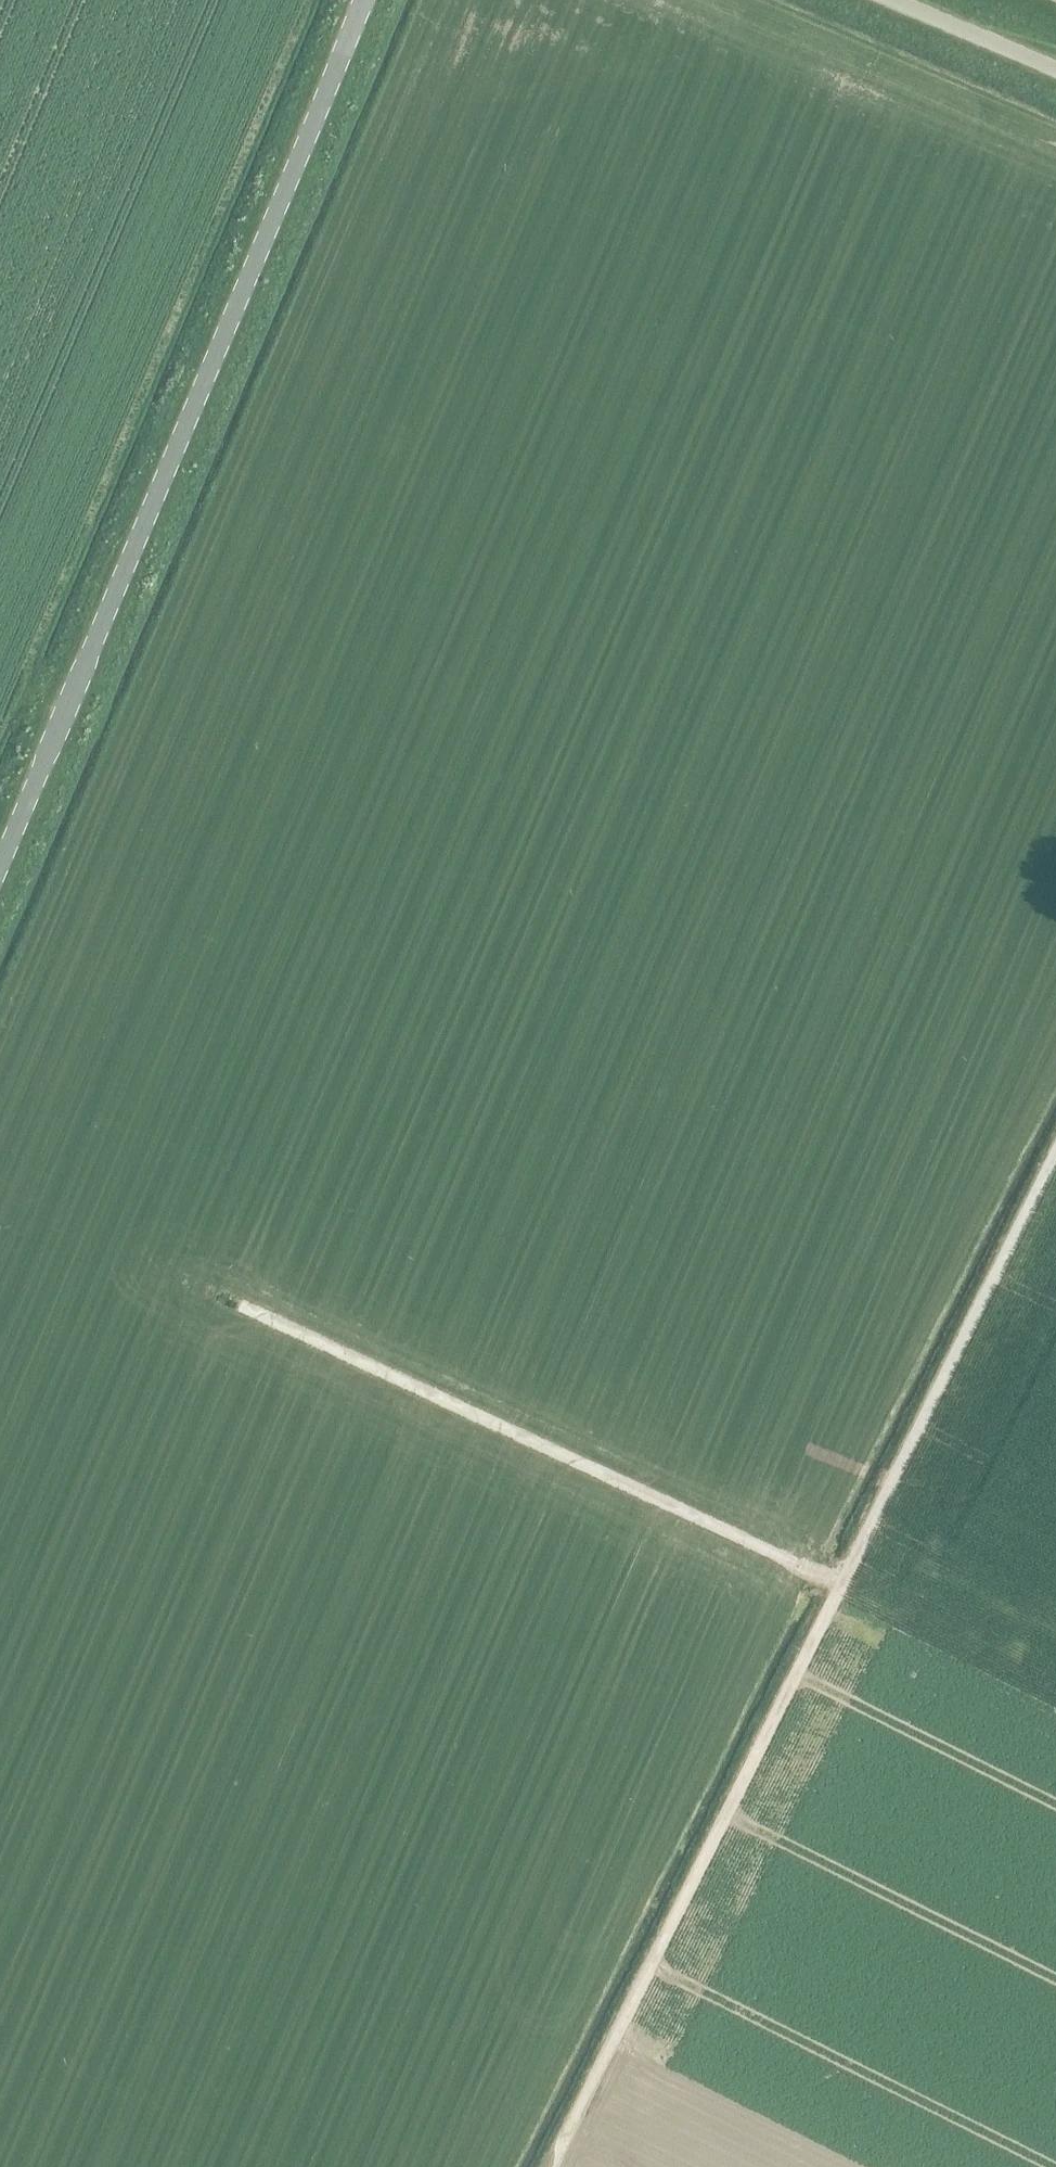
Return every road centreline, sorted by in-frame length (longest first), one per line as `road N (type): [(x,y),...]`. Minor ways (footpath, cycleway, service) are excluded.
road 1 (residential): [(0,861),(361,0)]
road 2 (unclassified): [(1055,68),(894,0)]

